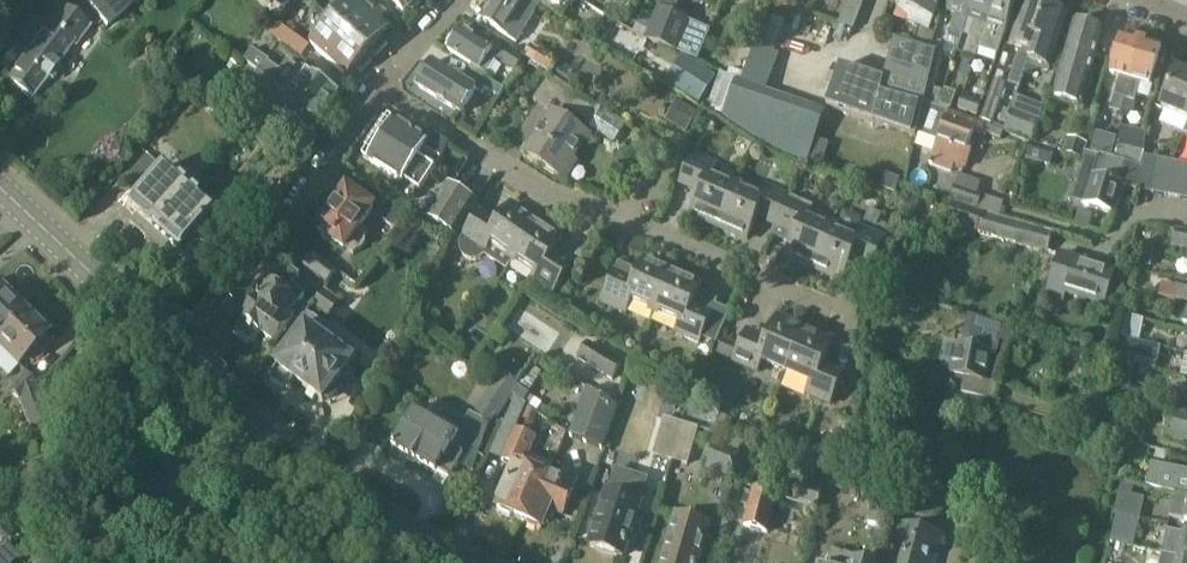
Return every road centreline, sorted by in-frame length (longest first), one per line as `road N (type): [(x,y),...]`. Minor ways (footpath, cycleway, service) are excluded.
road 1 (residential): [(840,310),(524,180),(381,87)]
road 2 (tertiary): [(474,562),(310,467),(176,362)]
road 3 (residential): [(176,362),(381,87)]
road 4 (tertiary): [(176,362),(0,195)]
road 5 (residential): [(1003,395),(1186,451)]
road 6 (residential): [(381,87),(468,0)]

